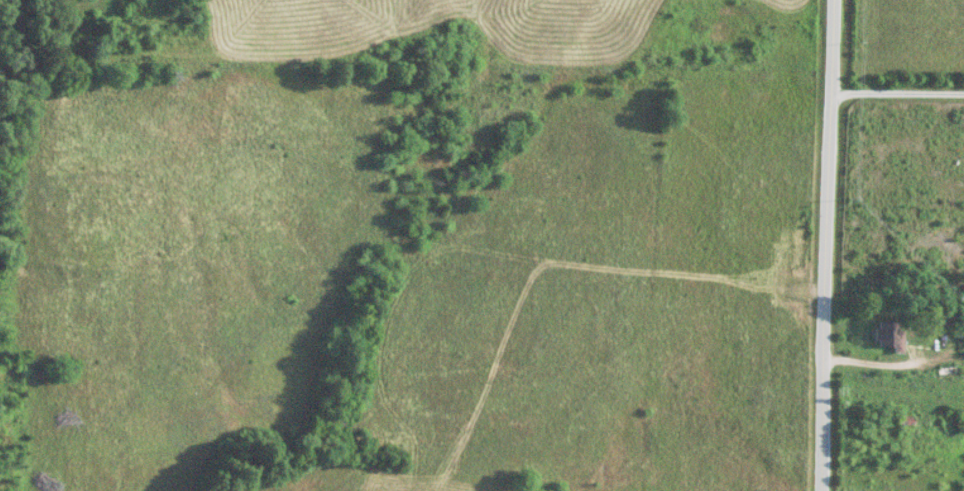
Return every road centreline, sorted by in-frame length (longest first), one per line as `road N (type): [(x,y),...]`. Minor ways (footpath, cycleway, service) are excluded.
road 1 (residential): [(820,490),(830,0)]

